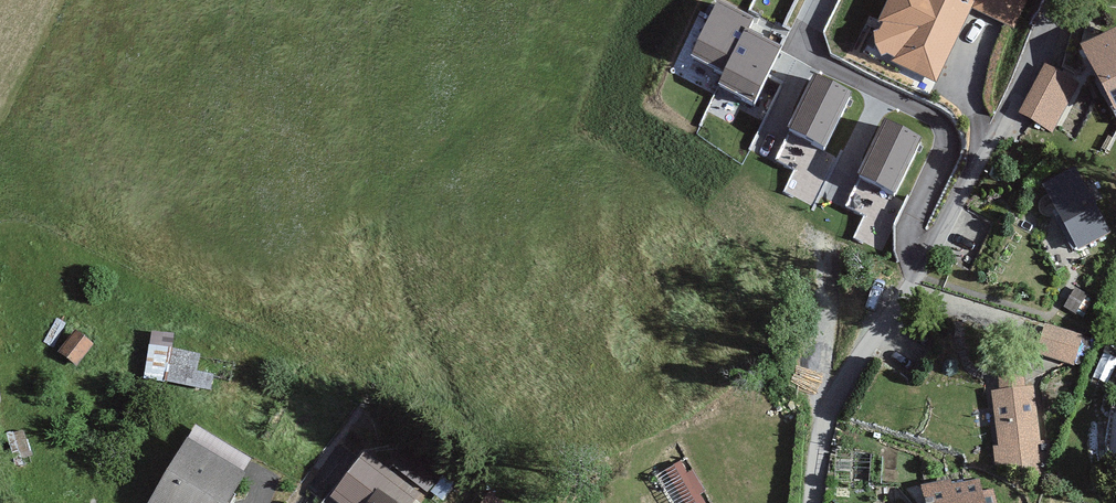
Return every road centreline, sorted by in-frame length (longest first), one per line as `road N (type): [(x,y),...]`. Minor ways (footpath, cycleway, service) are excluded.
road 1 (residential): [(821,0),(806,31),(813,56),(935,119),(946,132),(911,228),(912,245),(926,258)]
road 2 (residential): [(1048,11),(1006,114),(926,258)]
road 3 (residential): [(926,258),(831,405),(813,502)]

